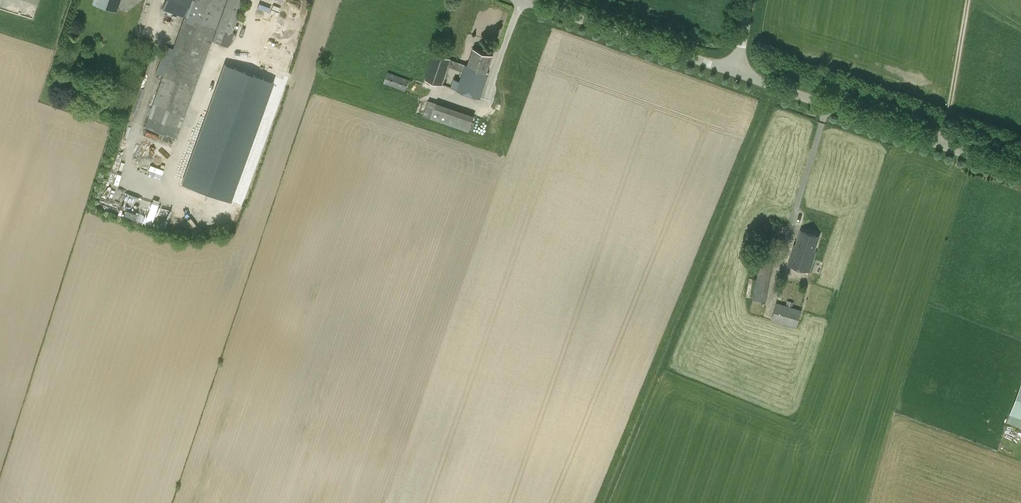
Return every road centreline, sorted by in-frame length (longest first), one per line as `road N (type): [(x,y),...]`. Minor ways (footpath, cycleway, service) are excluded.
road 1 (unclassified): [(1020,172),(736,72)]
road 2 (unclassified): [(736,72),(524,0)]

